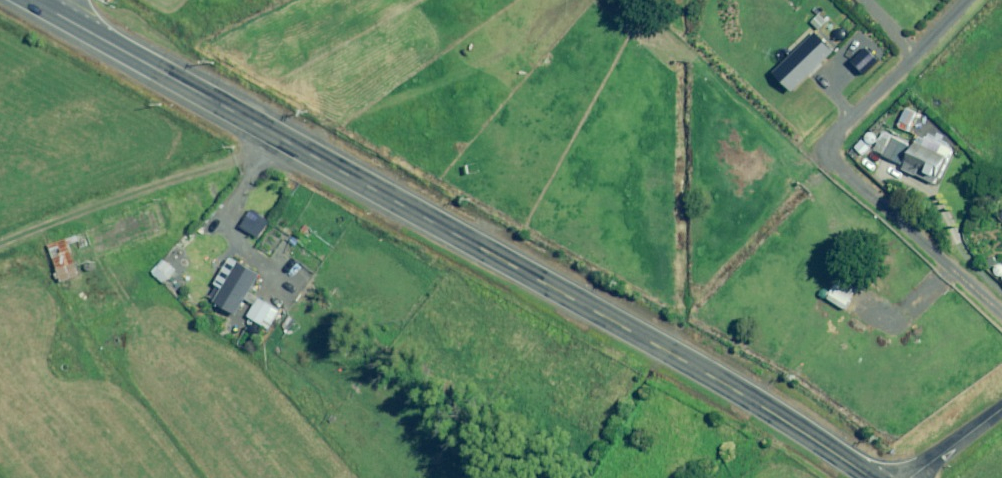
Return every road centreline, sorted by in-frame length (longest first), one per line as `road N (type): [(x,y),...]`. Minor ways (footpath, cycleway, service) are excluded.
road 1 (primary): [(48,0),(439,209),(871,477)]
road 2 (track): [(295,132),(0,242)]

